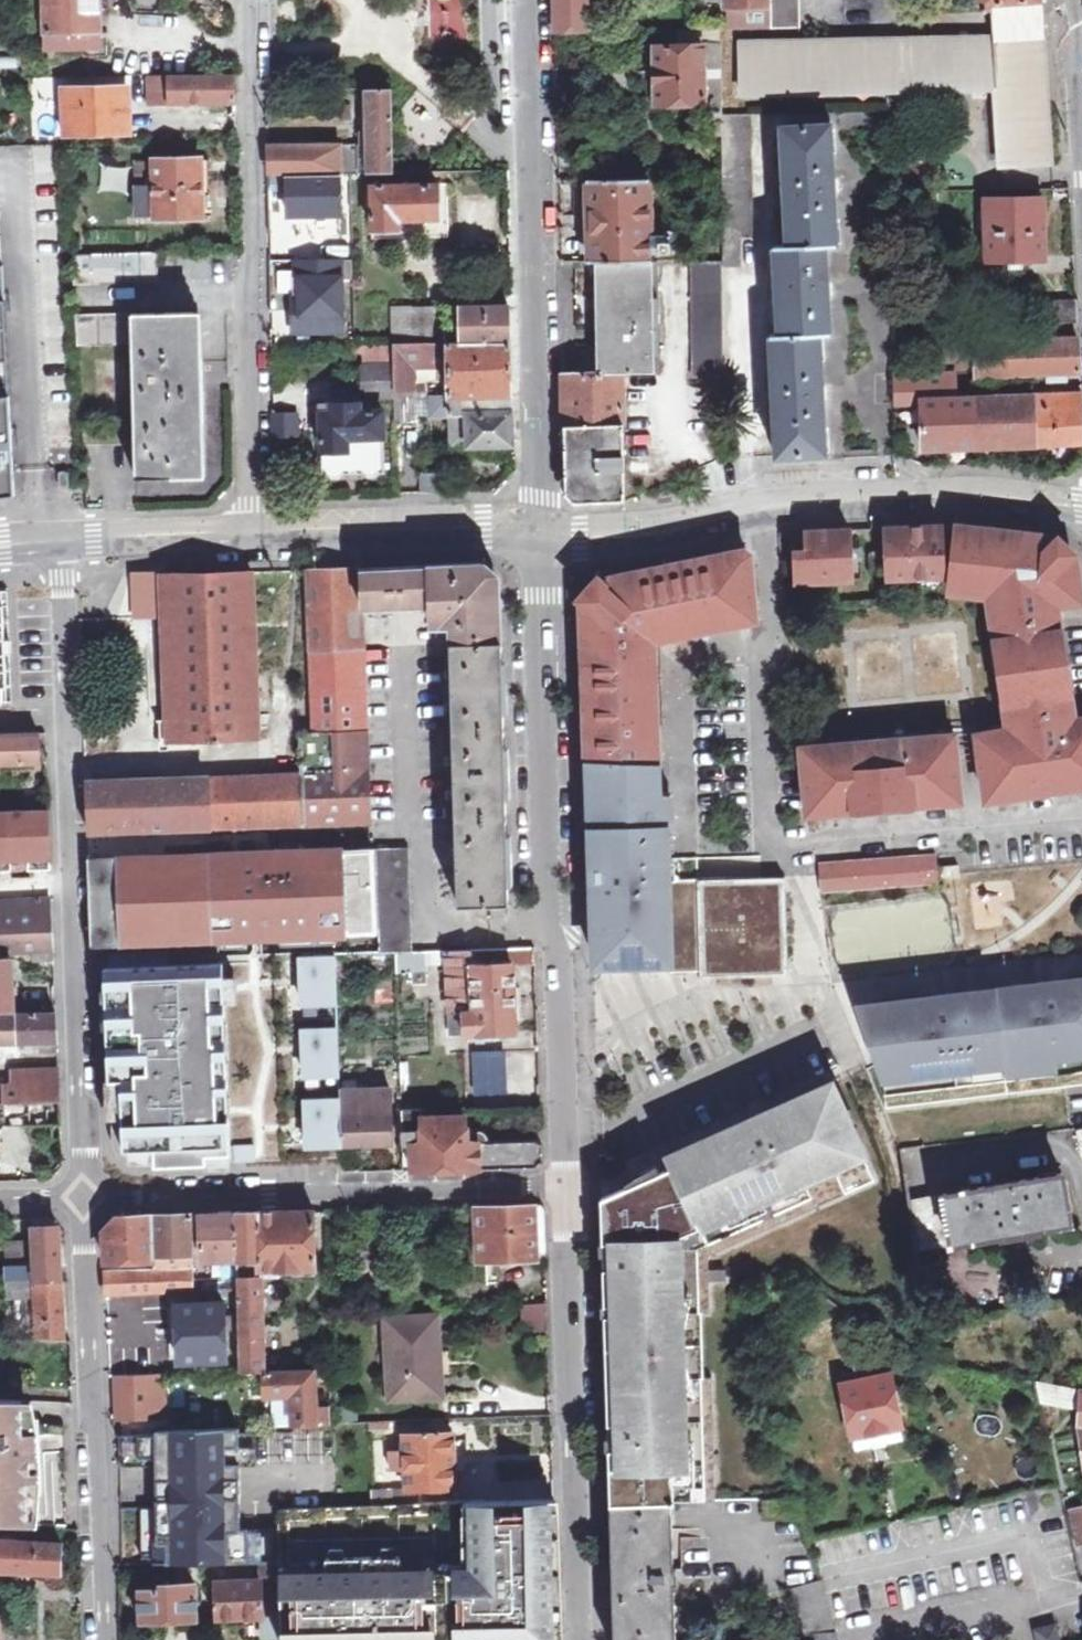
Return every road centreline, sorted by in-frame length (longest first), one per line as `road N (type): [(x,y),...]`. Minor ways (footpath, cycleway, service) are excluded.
road 1 (residential): [(82,1198),(57,542)]
road 2 (tertiary): [(536,534),(560,1182)]
road 3 (residential): [(536,534),(649,534),(761,509),(947,495),(1081,507)]
road 4 (tertiary): [(530,0),(536,534)]
road 5 (residential): [(242,0),(253,533)]
road 6 (residential): [(560,1182),(82,1198)]
road 7 (tertiary): [(560,1182),(583,1639)]
road 8 (residential): [(100,1639),(82,1198)]
road 9 (residential): [(253,533),(483,527),(536,534)]
road 10 (residential): [(57,542),(253,533)]

